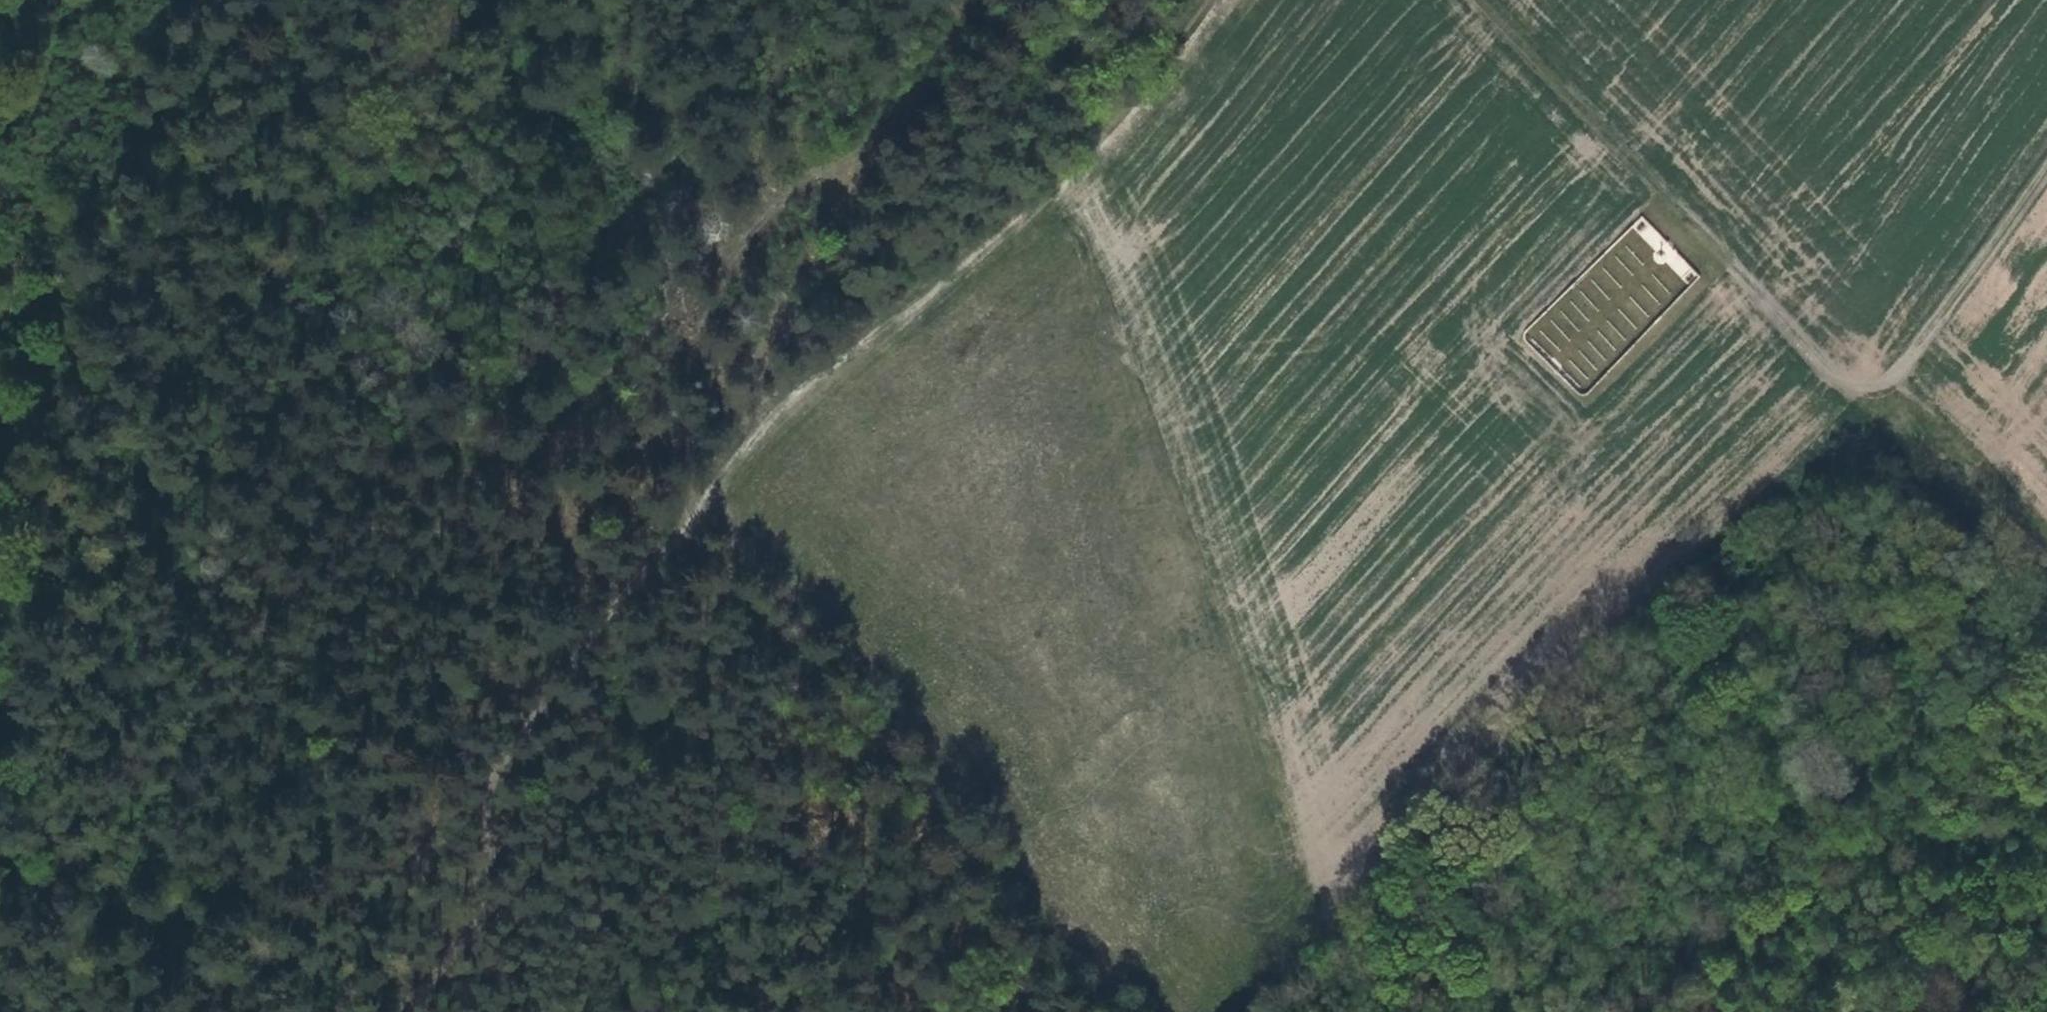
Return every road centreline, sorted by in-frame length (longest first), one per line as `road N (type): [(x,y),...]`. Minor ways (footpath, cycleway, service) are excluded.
road 1 (track): [(2046,175),(1904,376),(1873,388),(1849,372),(1489,0)]

